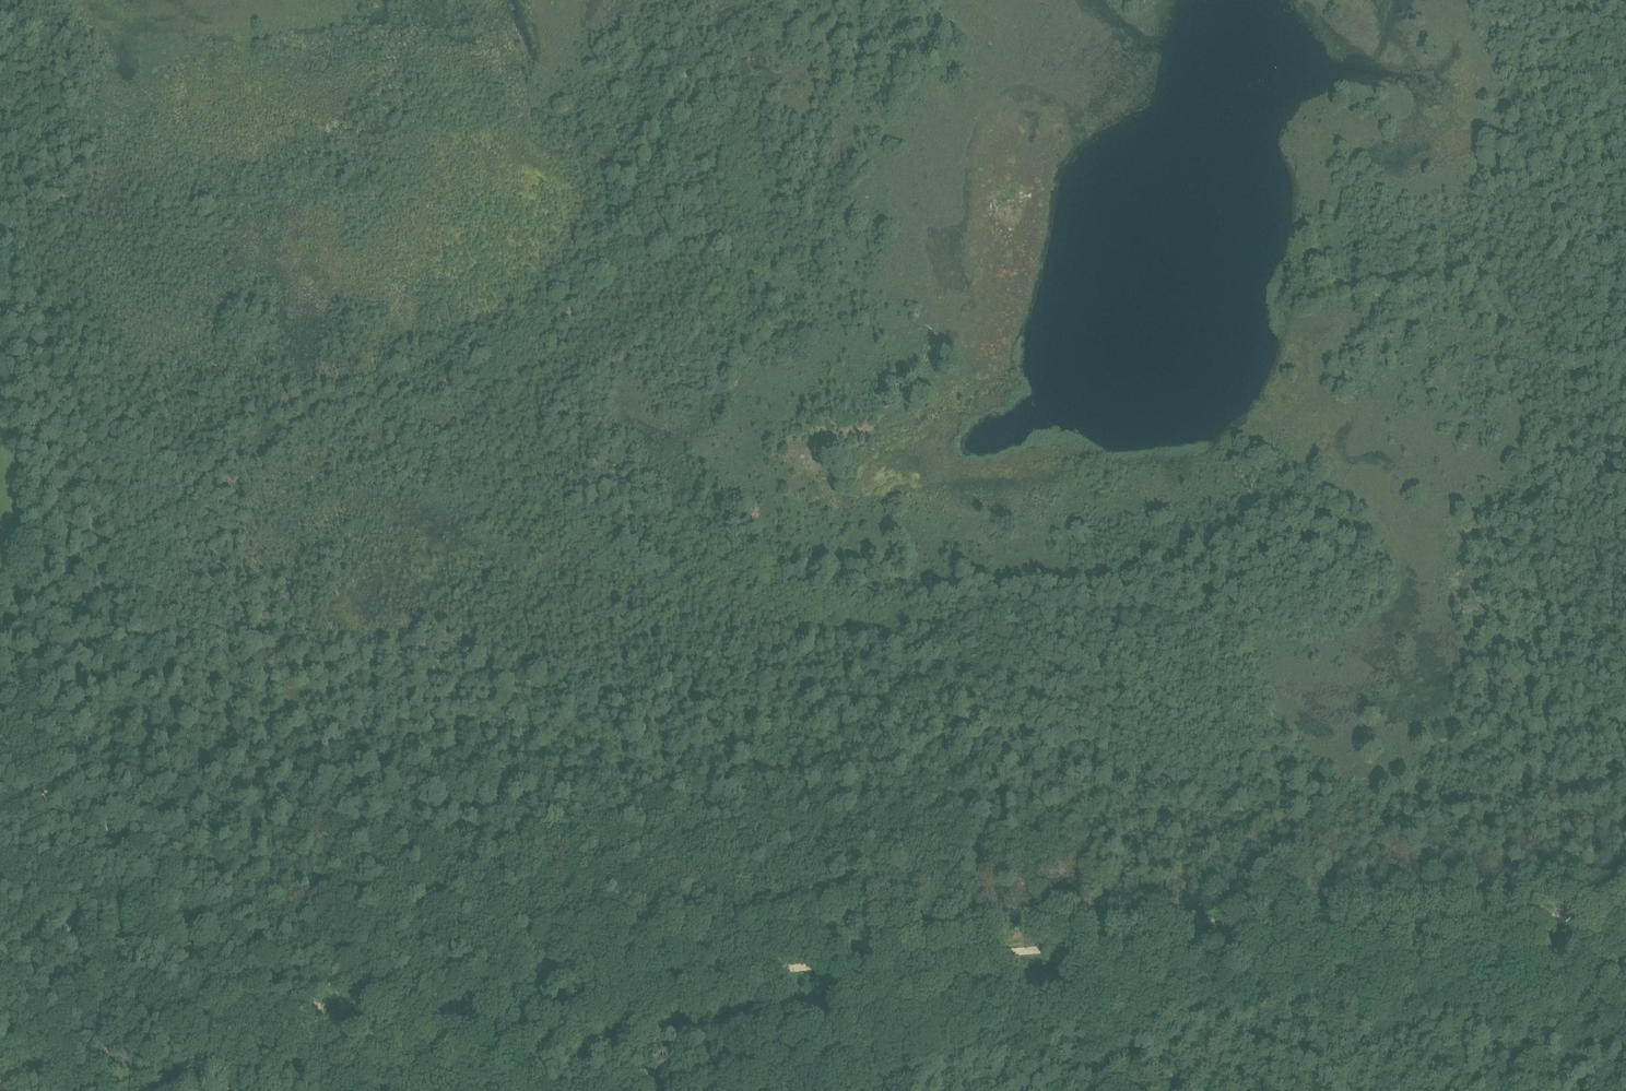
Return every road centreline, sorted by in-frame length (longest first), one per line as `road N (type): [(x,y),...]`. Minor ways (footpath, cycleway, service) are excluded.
road 1 (track): [(1625,948),(1552,915),(1256,930),(831,962),(593,992),(483,1023),(316,1024)]
road 2 (track): [(316,1024),(52,789)]

